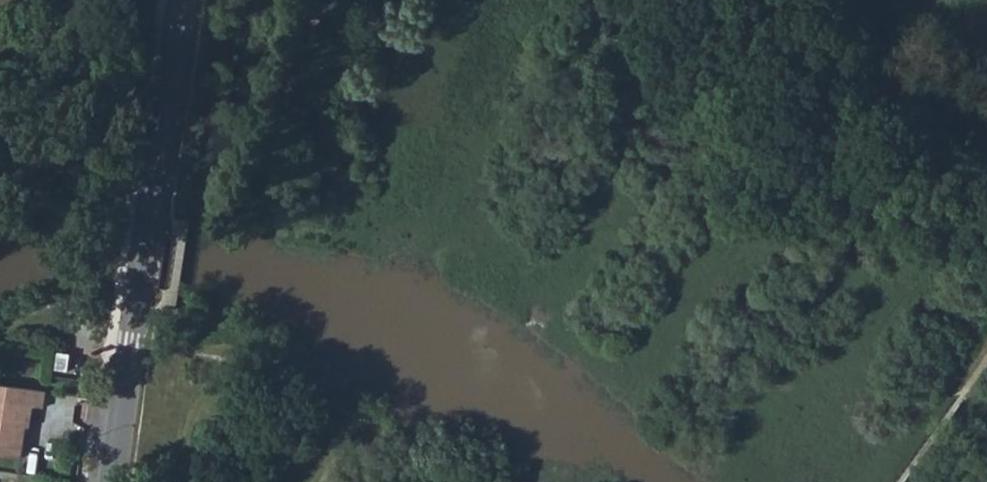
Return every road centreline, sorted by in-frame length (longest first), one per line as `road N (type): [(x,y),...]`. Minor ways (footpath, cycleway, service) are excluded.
road 1 (secondary): [(184,0),(114,481)]
road 2 (track): [(752,0),(839,94),(986,200)]
road 3 (track): [(858,0),(986,74)]

